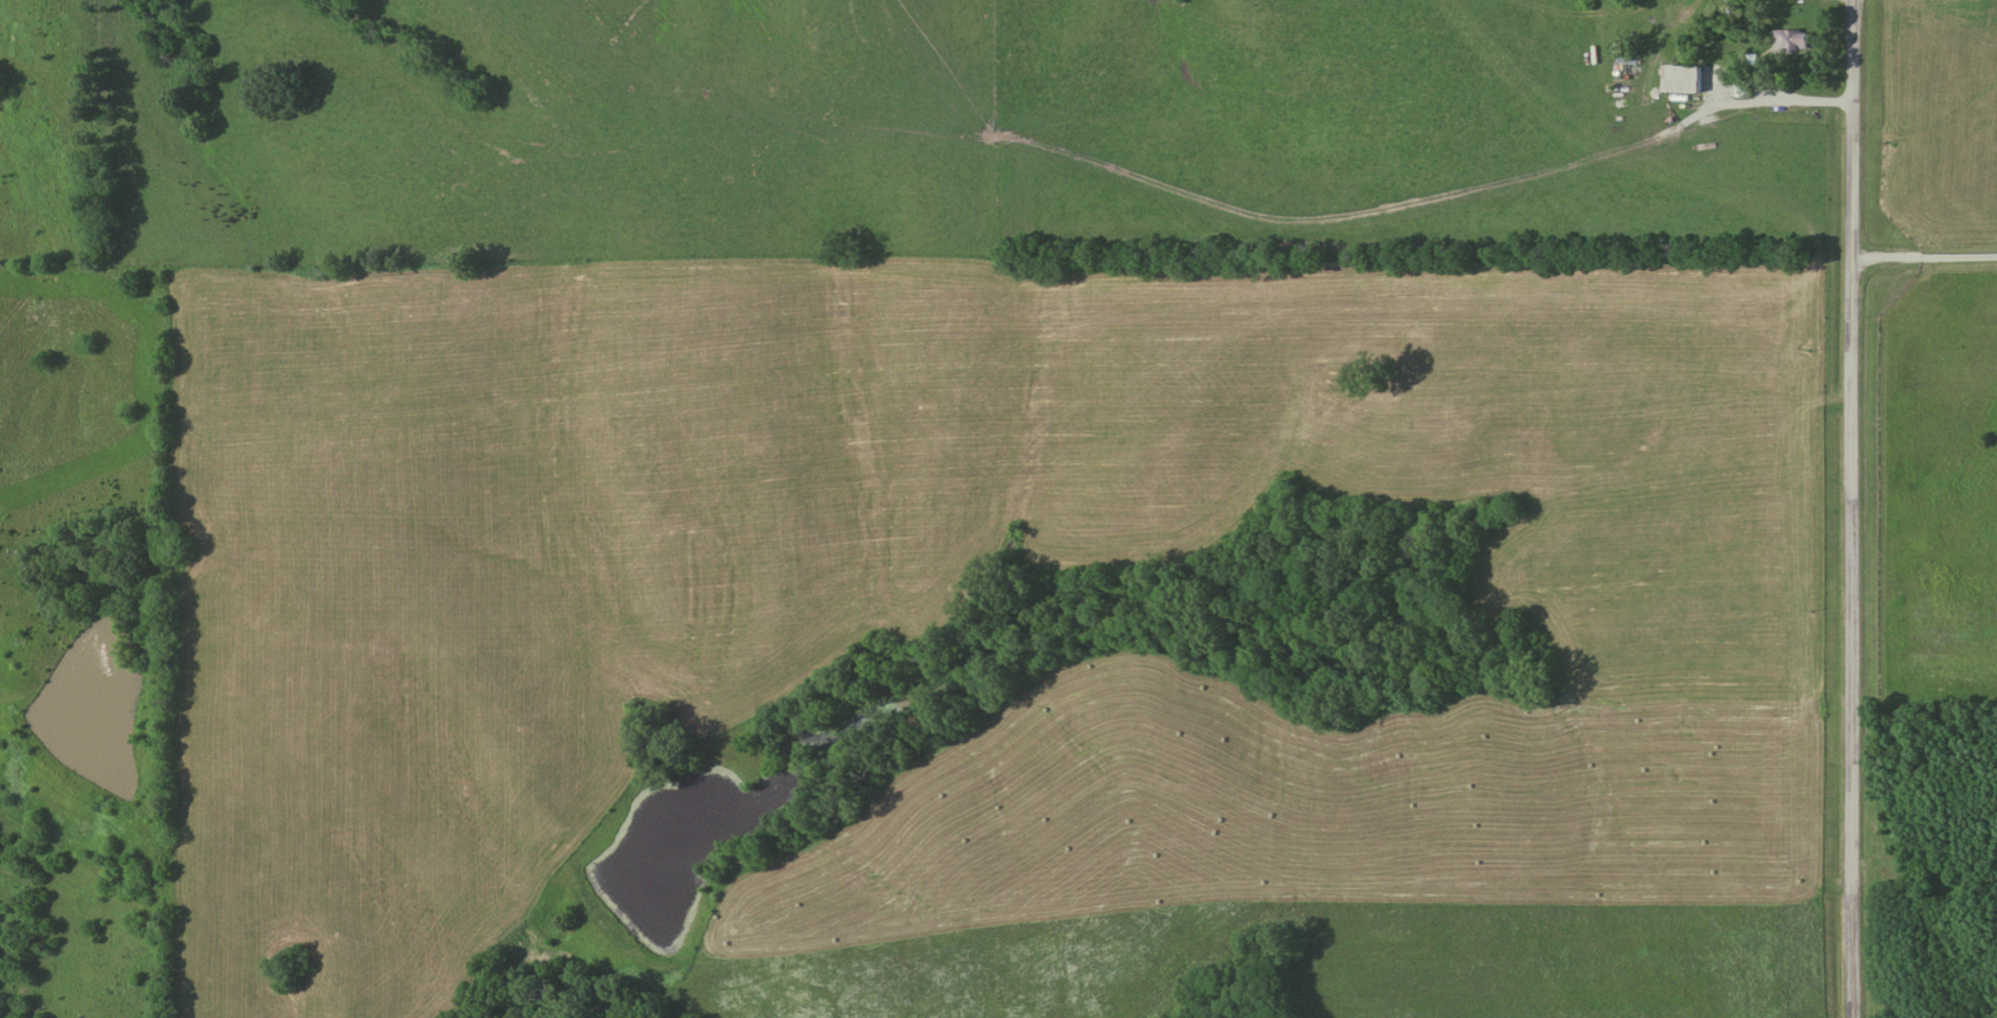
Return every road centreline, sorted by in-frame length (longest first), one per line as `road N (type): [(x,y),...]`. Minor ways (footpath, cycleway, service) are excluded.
road 1 (tertiary): [(1853,1017),(1853,0)]
road 2 (residential): [(1852,261),(1996,261)]

